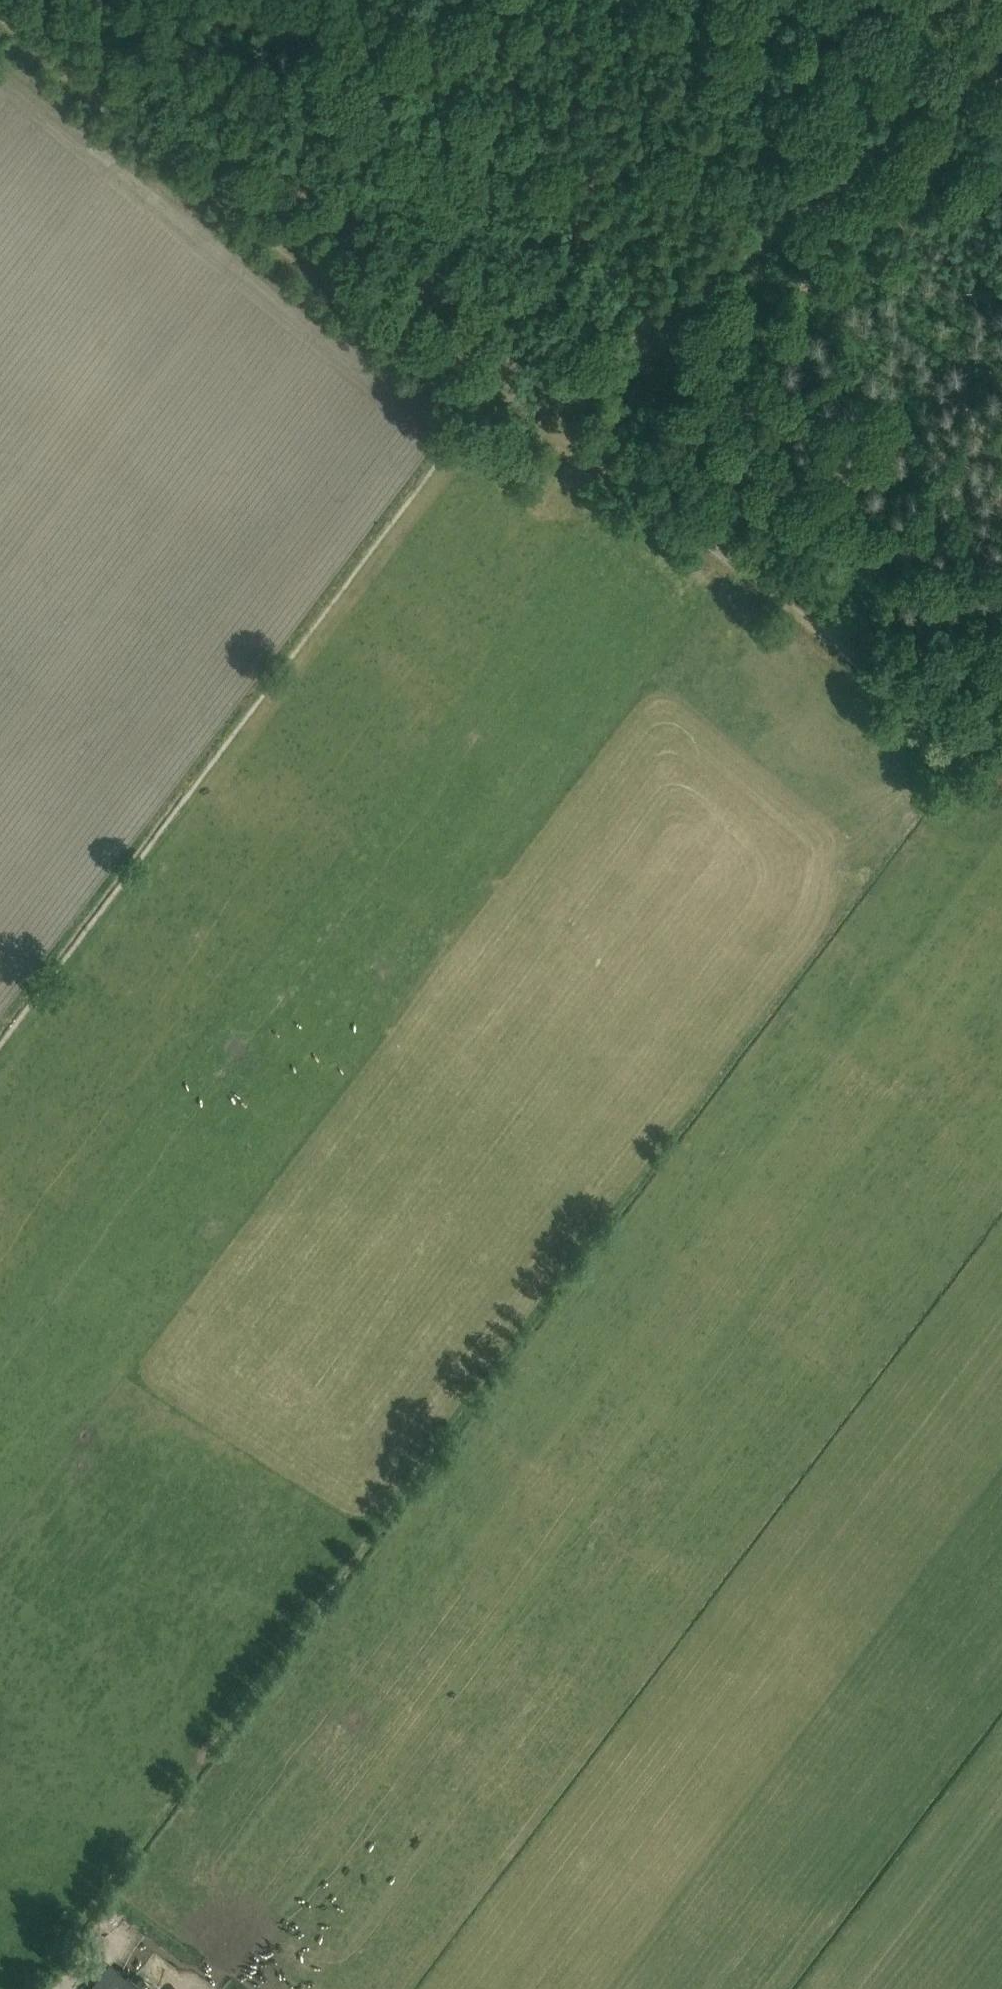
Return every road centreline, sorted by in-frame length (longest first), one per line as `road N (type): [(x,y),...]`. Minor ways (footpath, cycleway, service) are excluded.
road 1 (track): [(554,427),(471,391),(399,341),(0,10)]
road 2 (track): [(554,427),(600,451),(1001,764)]
road 3 (track): [(820,197),(554,427)]
road 4 (track): [(1001,39),(820,197)]
road 5 (track): [(1001,103),(935,93),(861,0)]

